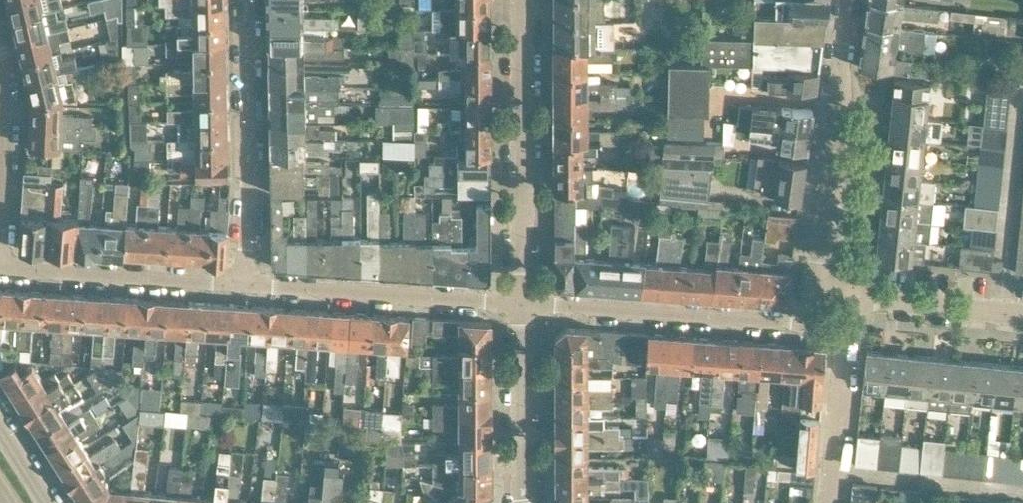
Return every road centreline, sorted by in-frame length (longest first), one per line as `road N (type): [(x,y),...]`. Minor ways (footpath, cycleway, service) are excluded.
road 1 (residential): [(520,305),(520,0)]
road 2 (unclassified): [(812,314),(791,321),(520,305)]
road 3 (residential): [(826,289),(822,265),(855,0)]
road 4 (residential): [(245,286),(245,0)]
road 5 (unclassified): [(520,305),(245,286)]
road 6 (unclassified): [(245,286),(0,268)]
road 7 (residential): [(525,502),(520,305)]
road 8 (unclassified): [(831,502),(841,320)]
road 9 (residential): [(1022,315),(876,299),(847,306)]

